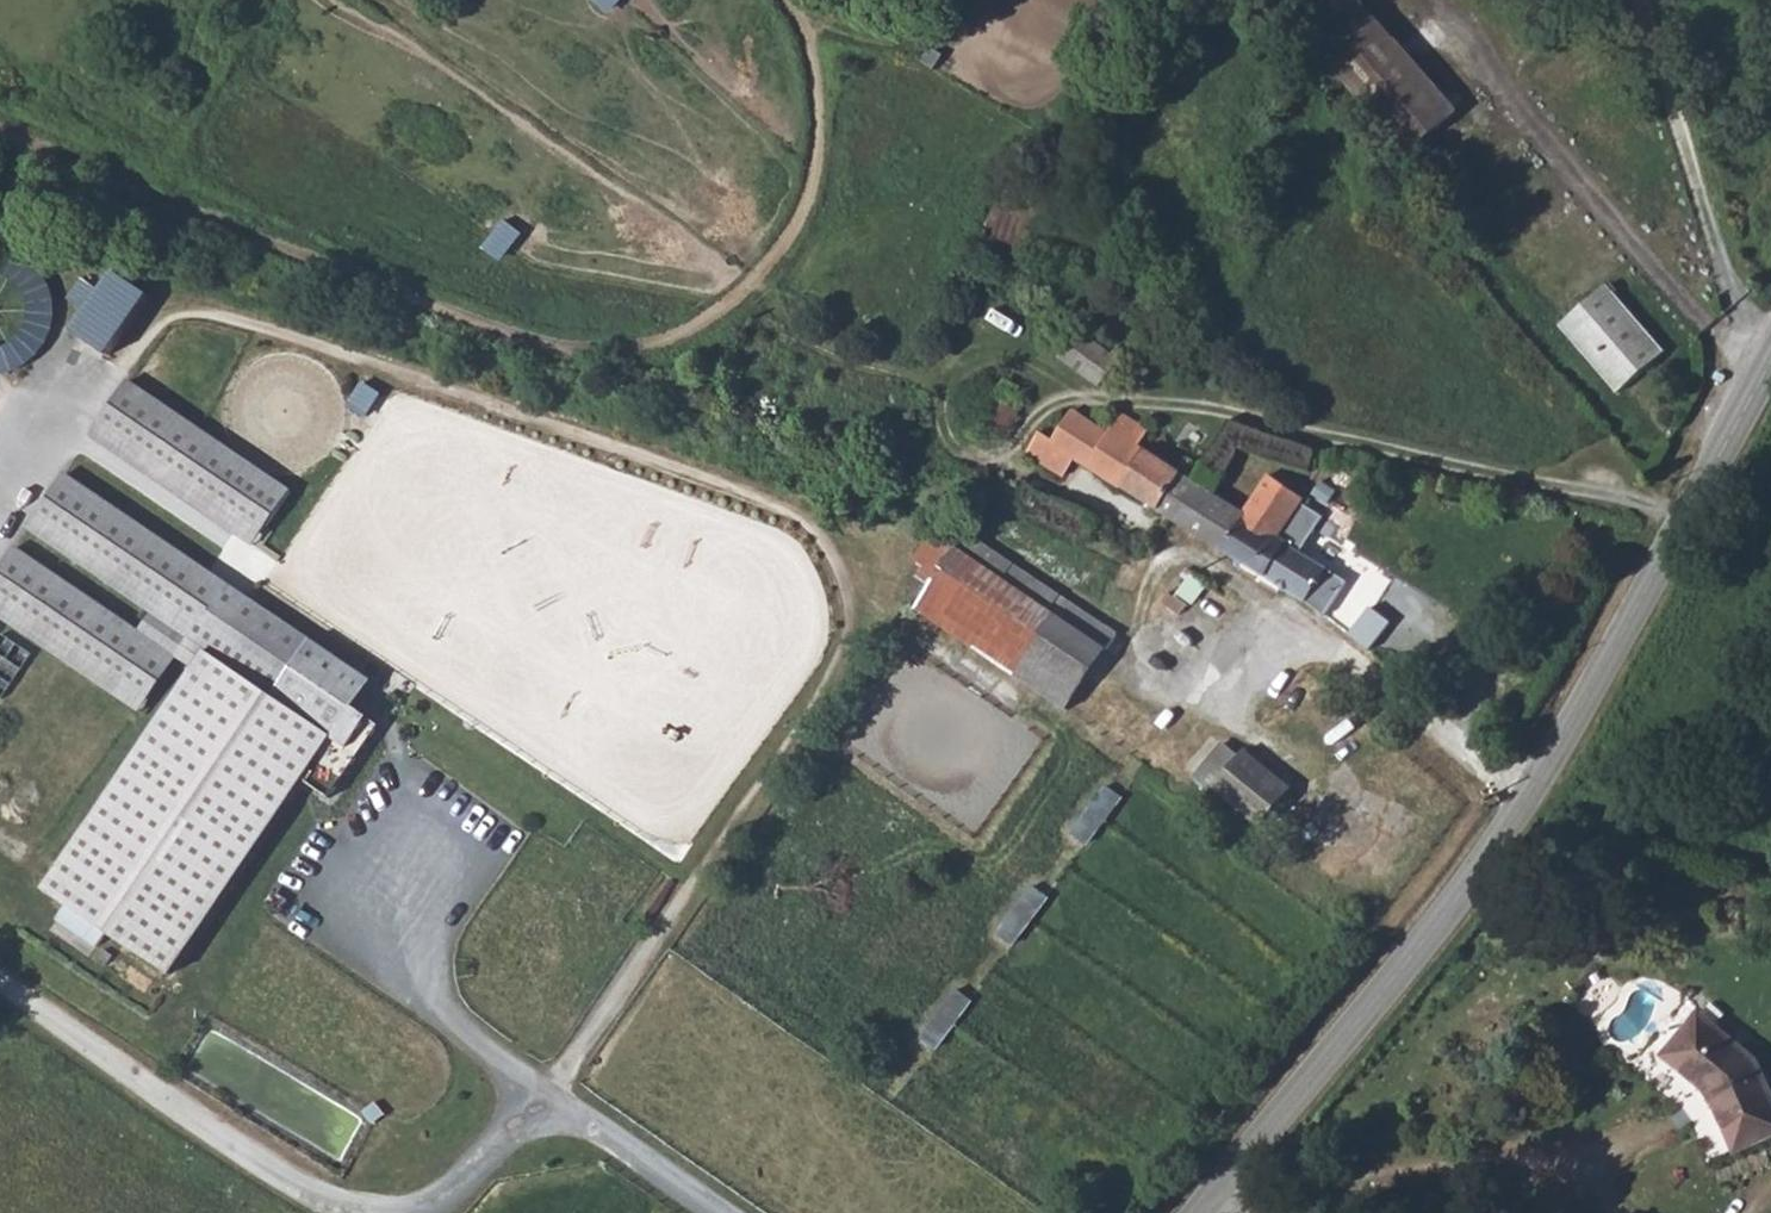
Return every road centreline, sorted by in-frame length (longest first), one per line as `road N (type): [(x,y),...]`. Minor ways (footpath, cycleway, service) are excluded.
road 1 (track): [(0,130),(159,200),(582,351),(683,327),(778,260),(811,162),(803,47),(781,0)]
road 2 (track): [(1682,518),(1162,401),(1084,396)]
road 3 (tertiary): [(1770,357),(1521,808)]
road 4 (tertiary): [(1521,808),(1419,947),(1203,1212)]
road 5 (unclassified): [(1521,808),(1457,742),(1347,655),(1309,638),(1218,690),(1125,687)]

